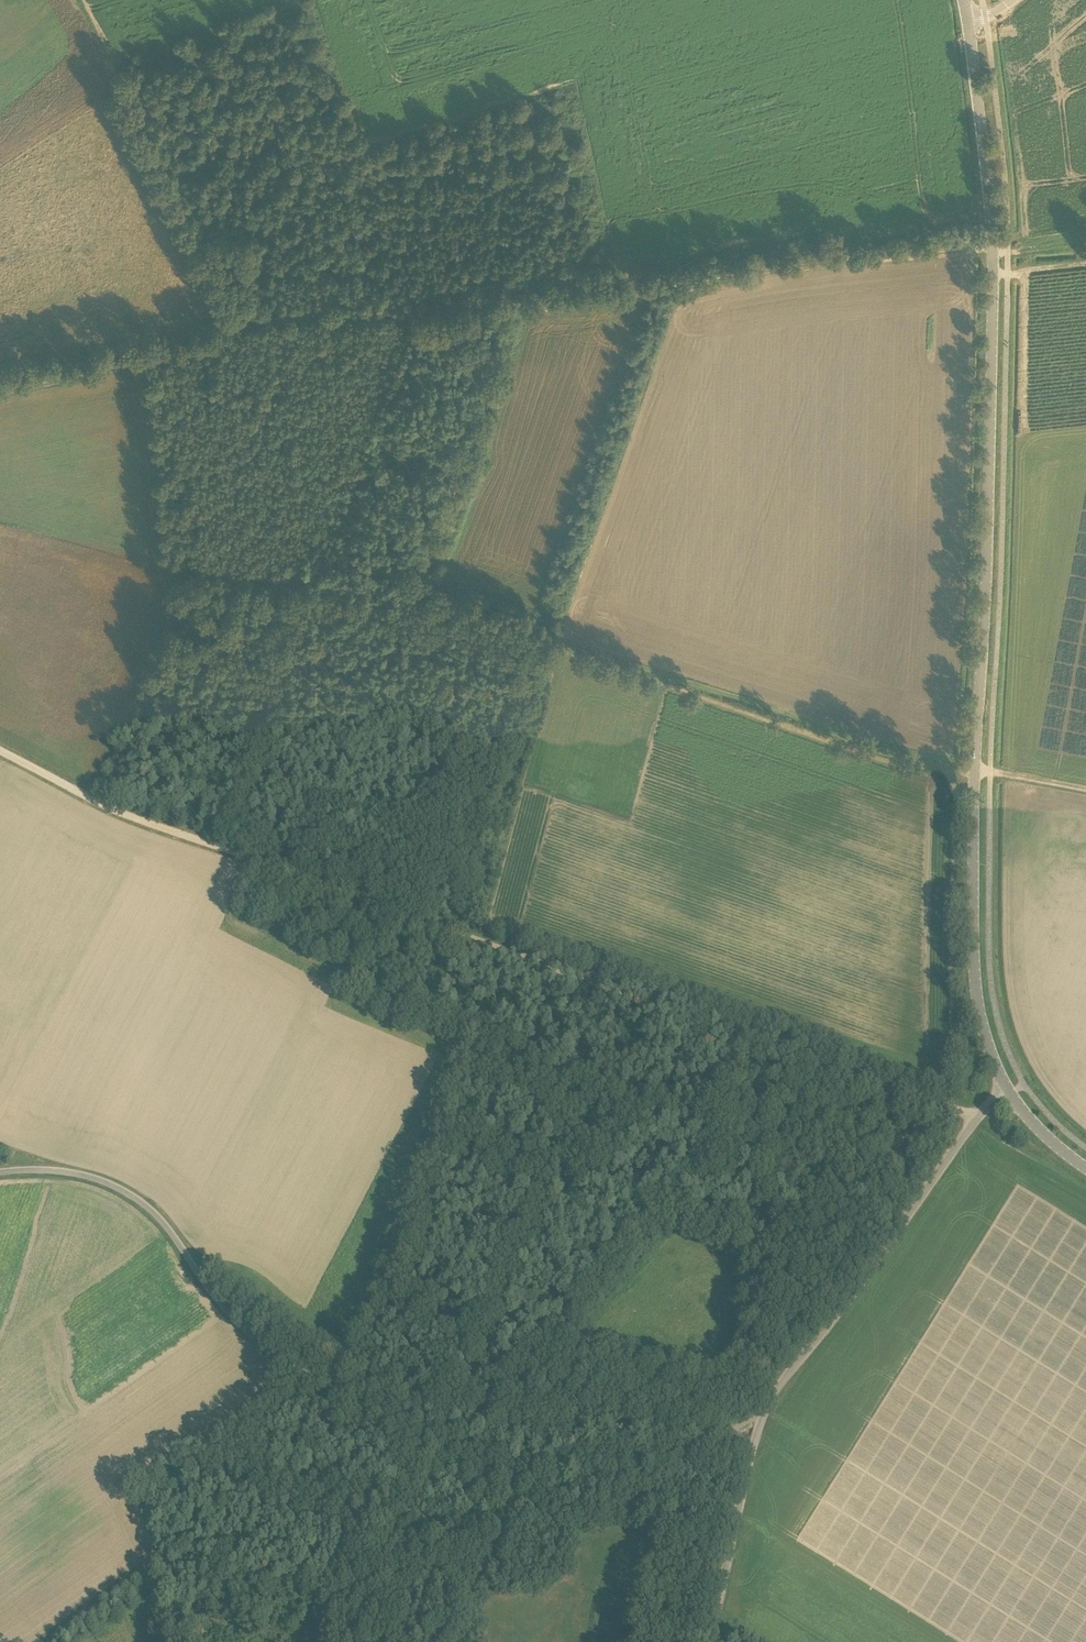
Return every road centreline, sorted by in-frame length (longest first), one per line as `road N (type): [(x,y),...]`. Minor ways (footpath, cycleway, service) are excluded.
road 1 (tertiary): [(1011,1096),(985,1041),(976,996),(972,899),(991,247),(968,23)]
road 2 (track): [(0,395),(268,325),(567,308),(780,271),(991,247)]
road 3 (unclassified): [(757,1423),(665,1434),(478,1391),(317,1382),(252,1350),(156,1216),(70,1175),(0,1180)]
road 4 (track): [(217,571),(541,642),(972,765)]
road 5 (track): [(836,1069),(148,825)]
road 6 (track): [(836,1069),(734,1124),(706,1149),(532,1352),(486,1393)]
road 7 (unclassified): [(757,1423),(977,1118),(1011,1096)]
road 8 (track): [(225,336),(104,99),(105,81),(115,74),(109,61)]
road 9 (track): [(142,361),(159,558),(217,571)]
road 10 (unclassified): [(709,1641),(757,1423)]
road 11 (track): [(148,825),(0,754)]
road 12 (track): [(977,1118),(836,1069)]
road 13 (track): [(958,1109),(898,1150),(922,1195)]

